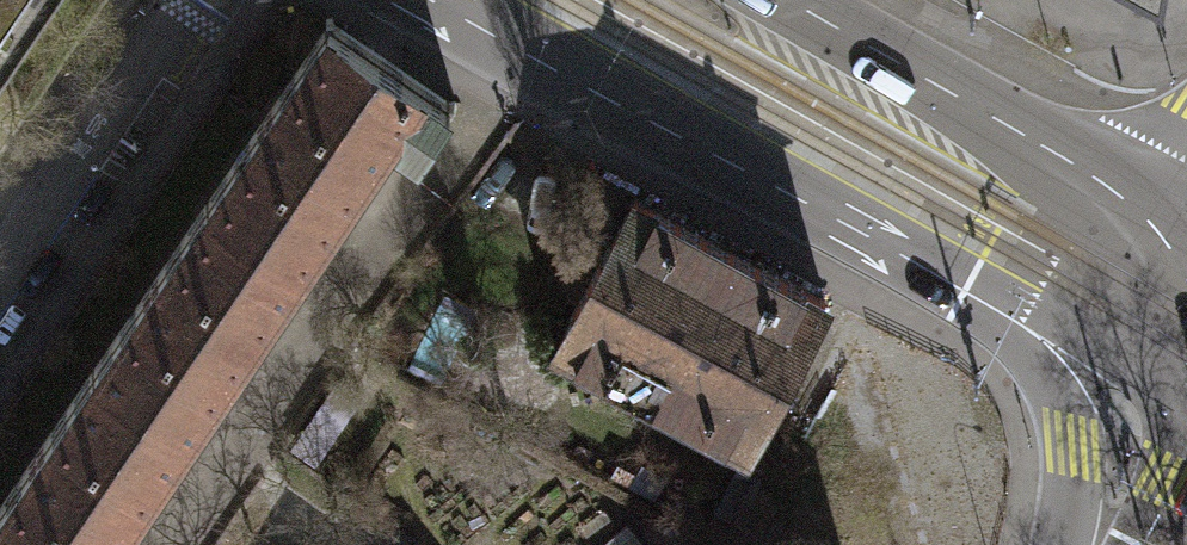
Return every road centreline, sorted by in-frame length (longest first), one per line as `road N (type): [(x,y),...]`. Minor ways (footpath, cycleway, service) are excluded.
road 1 (primary): [(432,0),(1160,394)]
road 2 (primary): [(1186,226),(790,0)]
road 3 (residential): [(194,0),(0,284)]
road 4 (primary): [(1106,544),(1160,394)]

